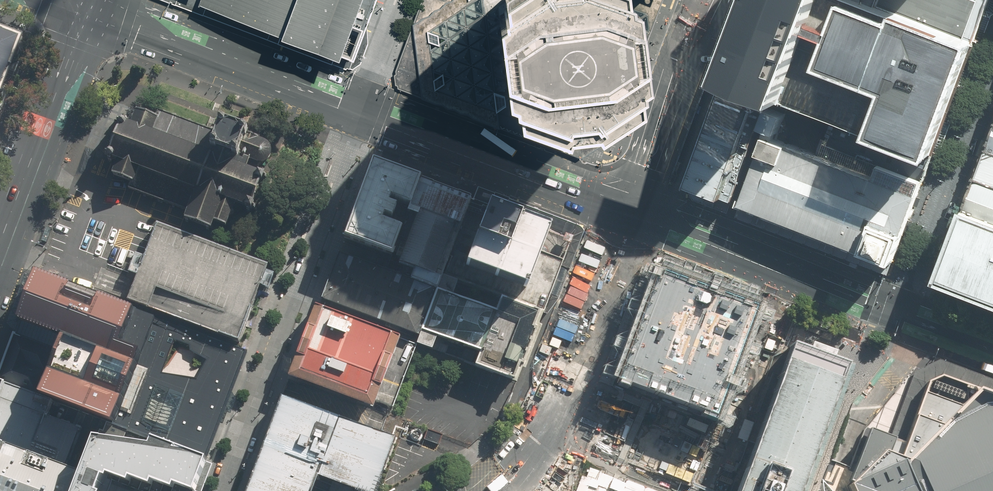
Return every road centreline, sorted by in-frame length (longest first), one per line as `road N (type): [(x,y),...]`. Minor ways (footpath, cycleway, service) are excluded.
road 1 (residential): [(220,490),(363,111)]
road 2 (tertiary): [(629,210),(555,410),(497,490)]
road 3 (secondary): [(84,4),(363,111)]
road 4 (secondary): [(629,210),(892,309)]
road 5 (residential): [(892,309),(992,55)]
road 6 (primary): [(84,4),(0,240)]
road 7 (tertiary): [(723,0),(661,170),(629,210)]
road 8 (tertiary): [(629,210),(631,159),(688,0)]
road 9 (secondary): [(629,210),(454,145)]

